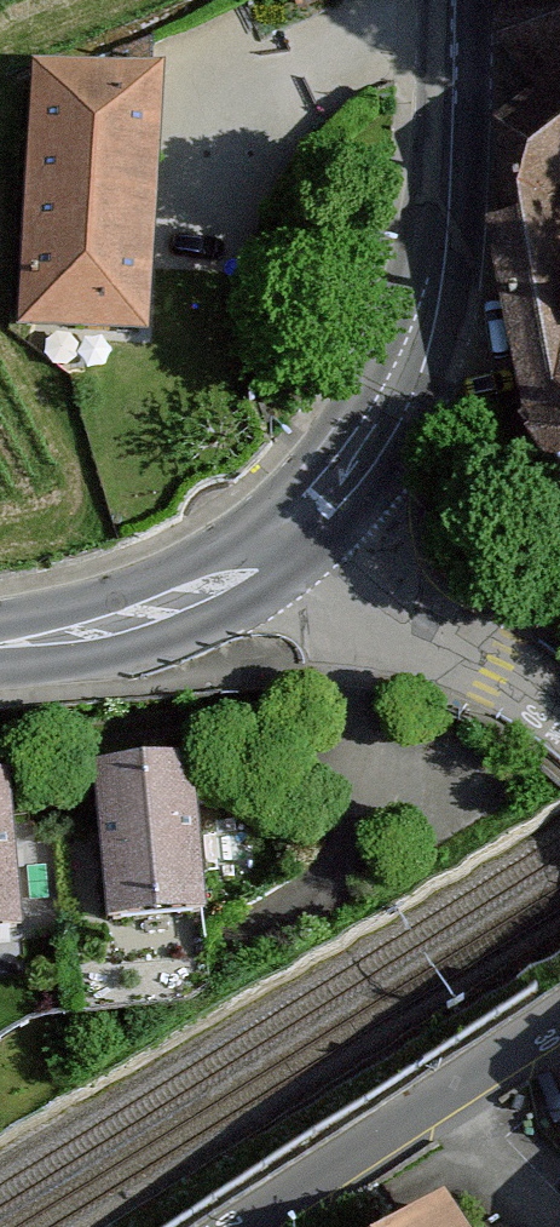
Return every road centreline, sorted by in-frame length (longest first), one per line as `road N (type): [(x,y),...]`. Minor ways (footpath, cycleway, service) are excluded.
road 1 (tertiary): [(460,0),(452,227),(428,337),(356,466),(312,519)]
road 2 (residential): [(559,1032),(257,1226)]
road 3 (tertiary): [(312,519),(234,584),(170,616),(0,648)]
road 4 (tertiary): [(559,712),(359,573),(312,519)]

